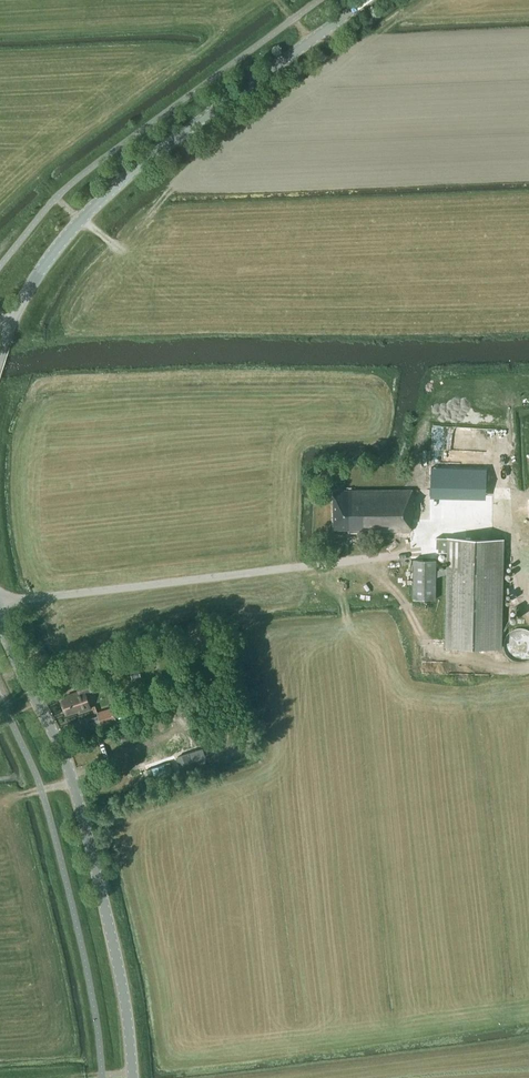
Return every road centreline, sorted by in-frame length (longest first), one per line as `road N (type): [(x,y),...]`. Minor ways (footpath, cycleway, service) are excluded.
road 1 (track): [(0,600),(405,555),(451,522),(513,530),(528,610)]
road 2 (secondary): [(366,0),(102,199),(42,269),(0,351)]
road 3 (secondary): [(90,846),(65,756),(0,620)]
road 4 (secondary): [(90,846),(120,973),(133,1077)]
road 5 (track): [(18,795),(68,783),(149,743)]

